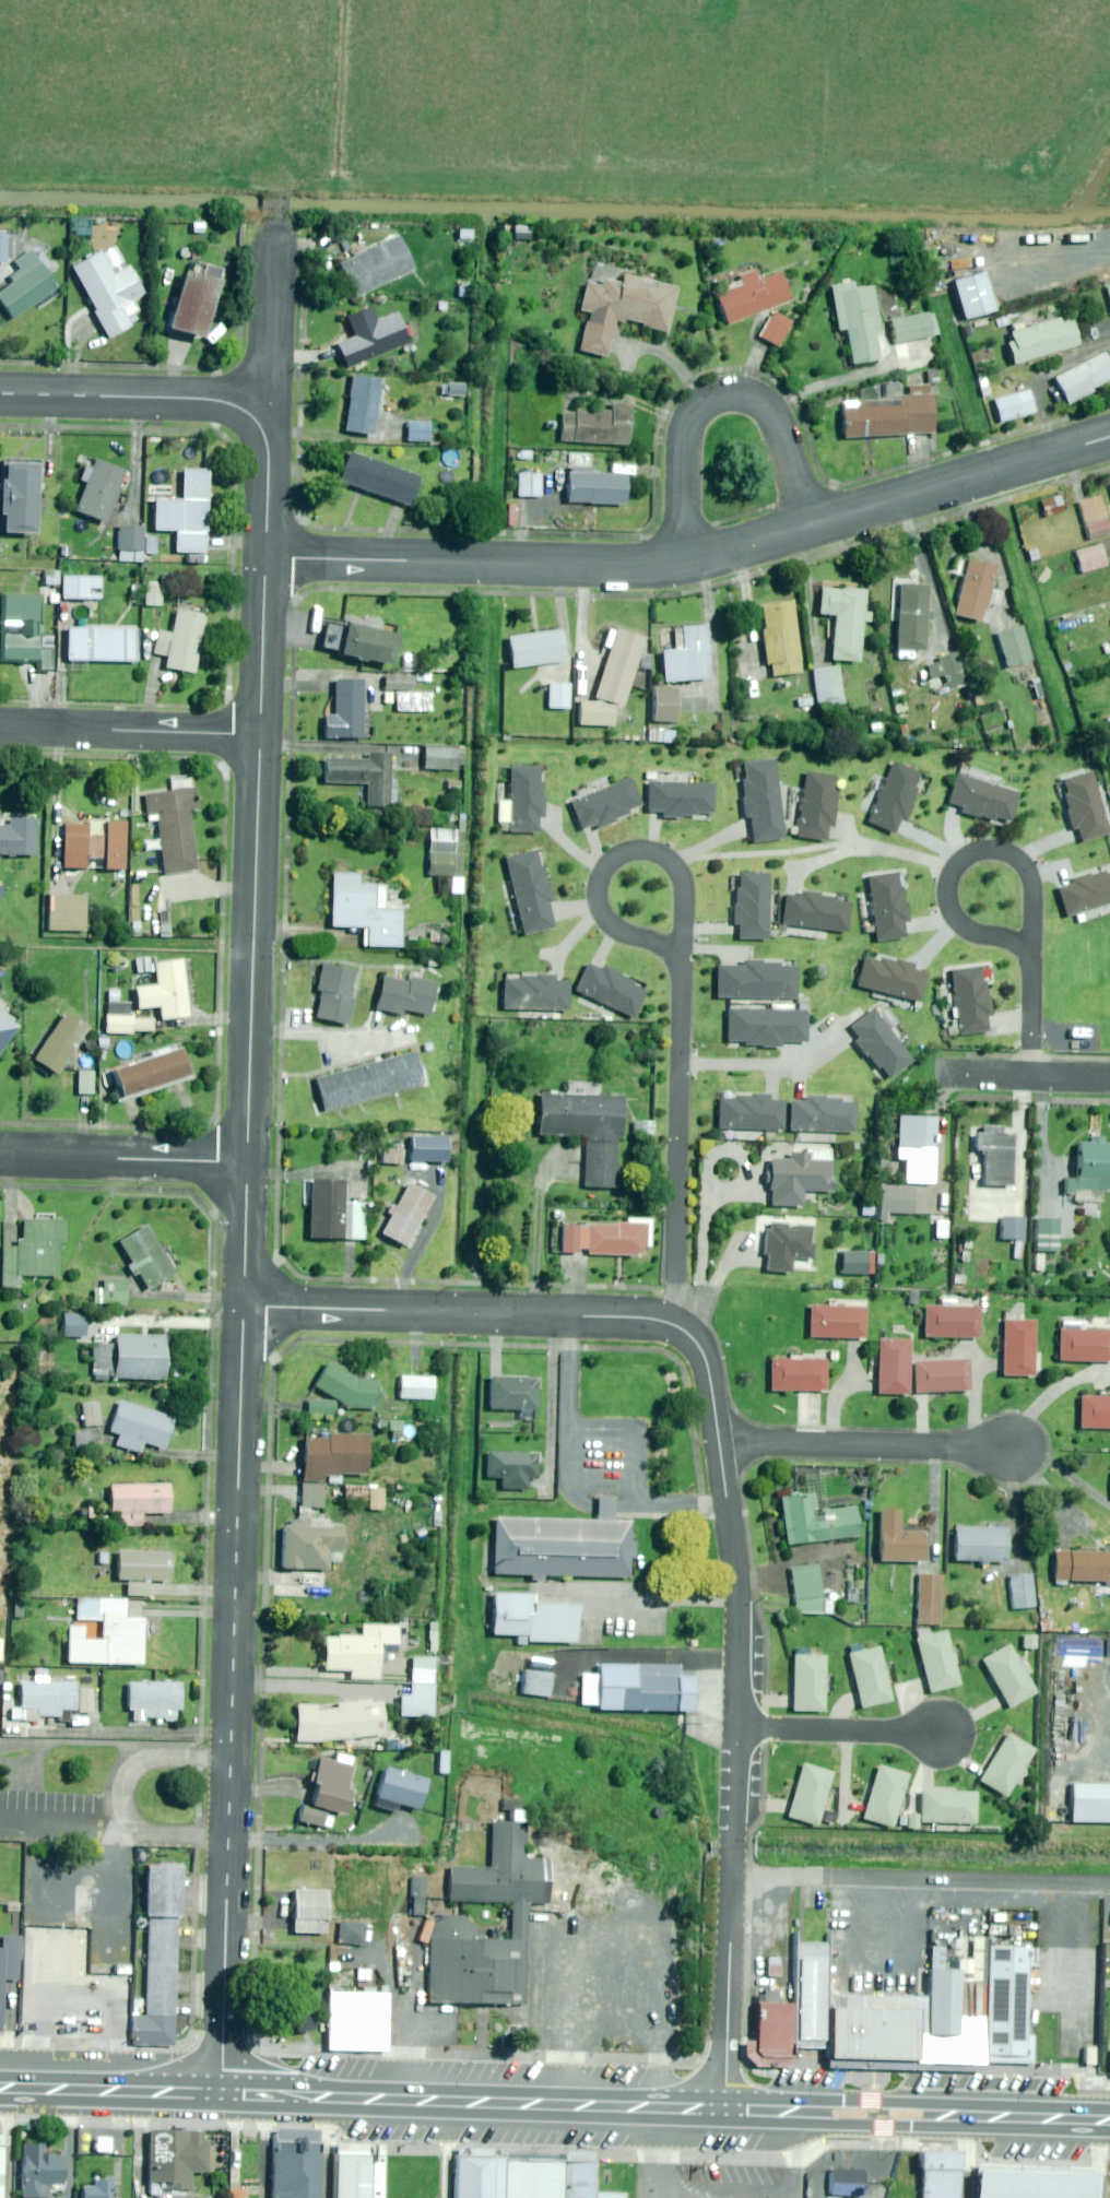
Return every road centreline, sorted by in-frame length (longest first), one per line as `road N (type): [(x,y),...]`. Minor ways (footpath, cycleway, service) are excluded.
road 1 (unclassified): [(223,2091),(244,1307)]
road 2 (trunk): [(727,2111),(223,2091)]
road 3 (unclassified): [(249,1164),(260,735)]
road 4 (residential): [(244,1307),(670,1323)]
road 5 (residential): [(687,562),(625,569),(268,558)]
road 6 (residential): [(687,562),(683,401),(718,371),(761,392),(811,528)]
road 7 (residential): [(739,1727),(727,2111)]
road 8 (trunk): [(1109,2121),(727,2111)]
road 9 (residential): [(684,968),(678,1284),(670,1323)]
road 10 (residential): [(1109,438),(811,528)]
road 11 (residential): [(1030,1430),(721,1441)]
road 12 (residential): [(684,968),(679,872),(667,857),(641,849),(618,856),(604,872),(605,914),(623,933),(668,948)]
road 13 (residential): [(721,1441),(739,1592),(739,1727)]
road 14 (residential): [(0,728),(260,735)]
road 15 (unclassified): [(0,394),(208,400),(252,417)]
road 16 (residential): [(1034,960),(1014,941),(956,922),(947,901),(948,880),(976,851),(1000,849),(1023,861),(1037,889)]
road 17 (residential): [(0,1155),(249,1164)]
road 18 (trunk): [(223,2091),(0,2089)]
road 19 (residential): [(945,1733),(739,1727)]
road 20 (unclassified): [(260,735),(268,558)]
road 21 (residential): [(252,417),(274,356),(275,250)]
road 22 (unclassified): [(268,558),(272,456),(252,417)]
road 23 (unclassified): [(244,1307),(249,1164)]
road 24 (residential): [(670,1323),(703,1352),(721,1441)]
road 25 (residential): [(811,528),(687,562)]

